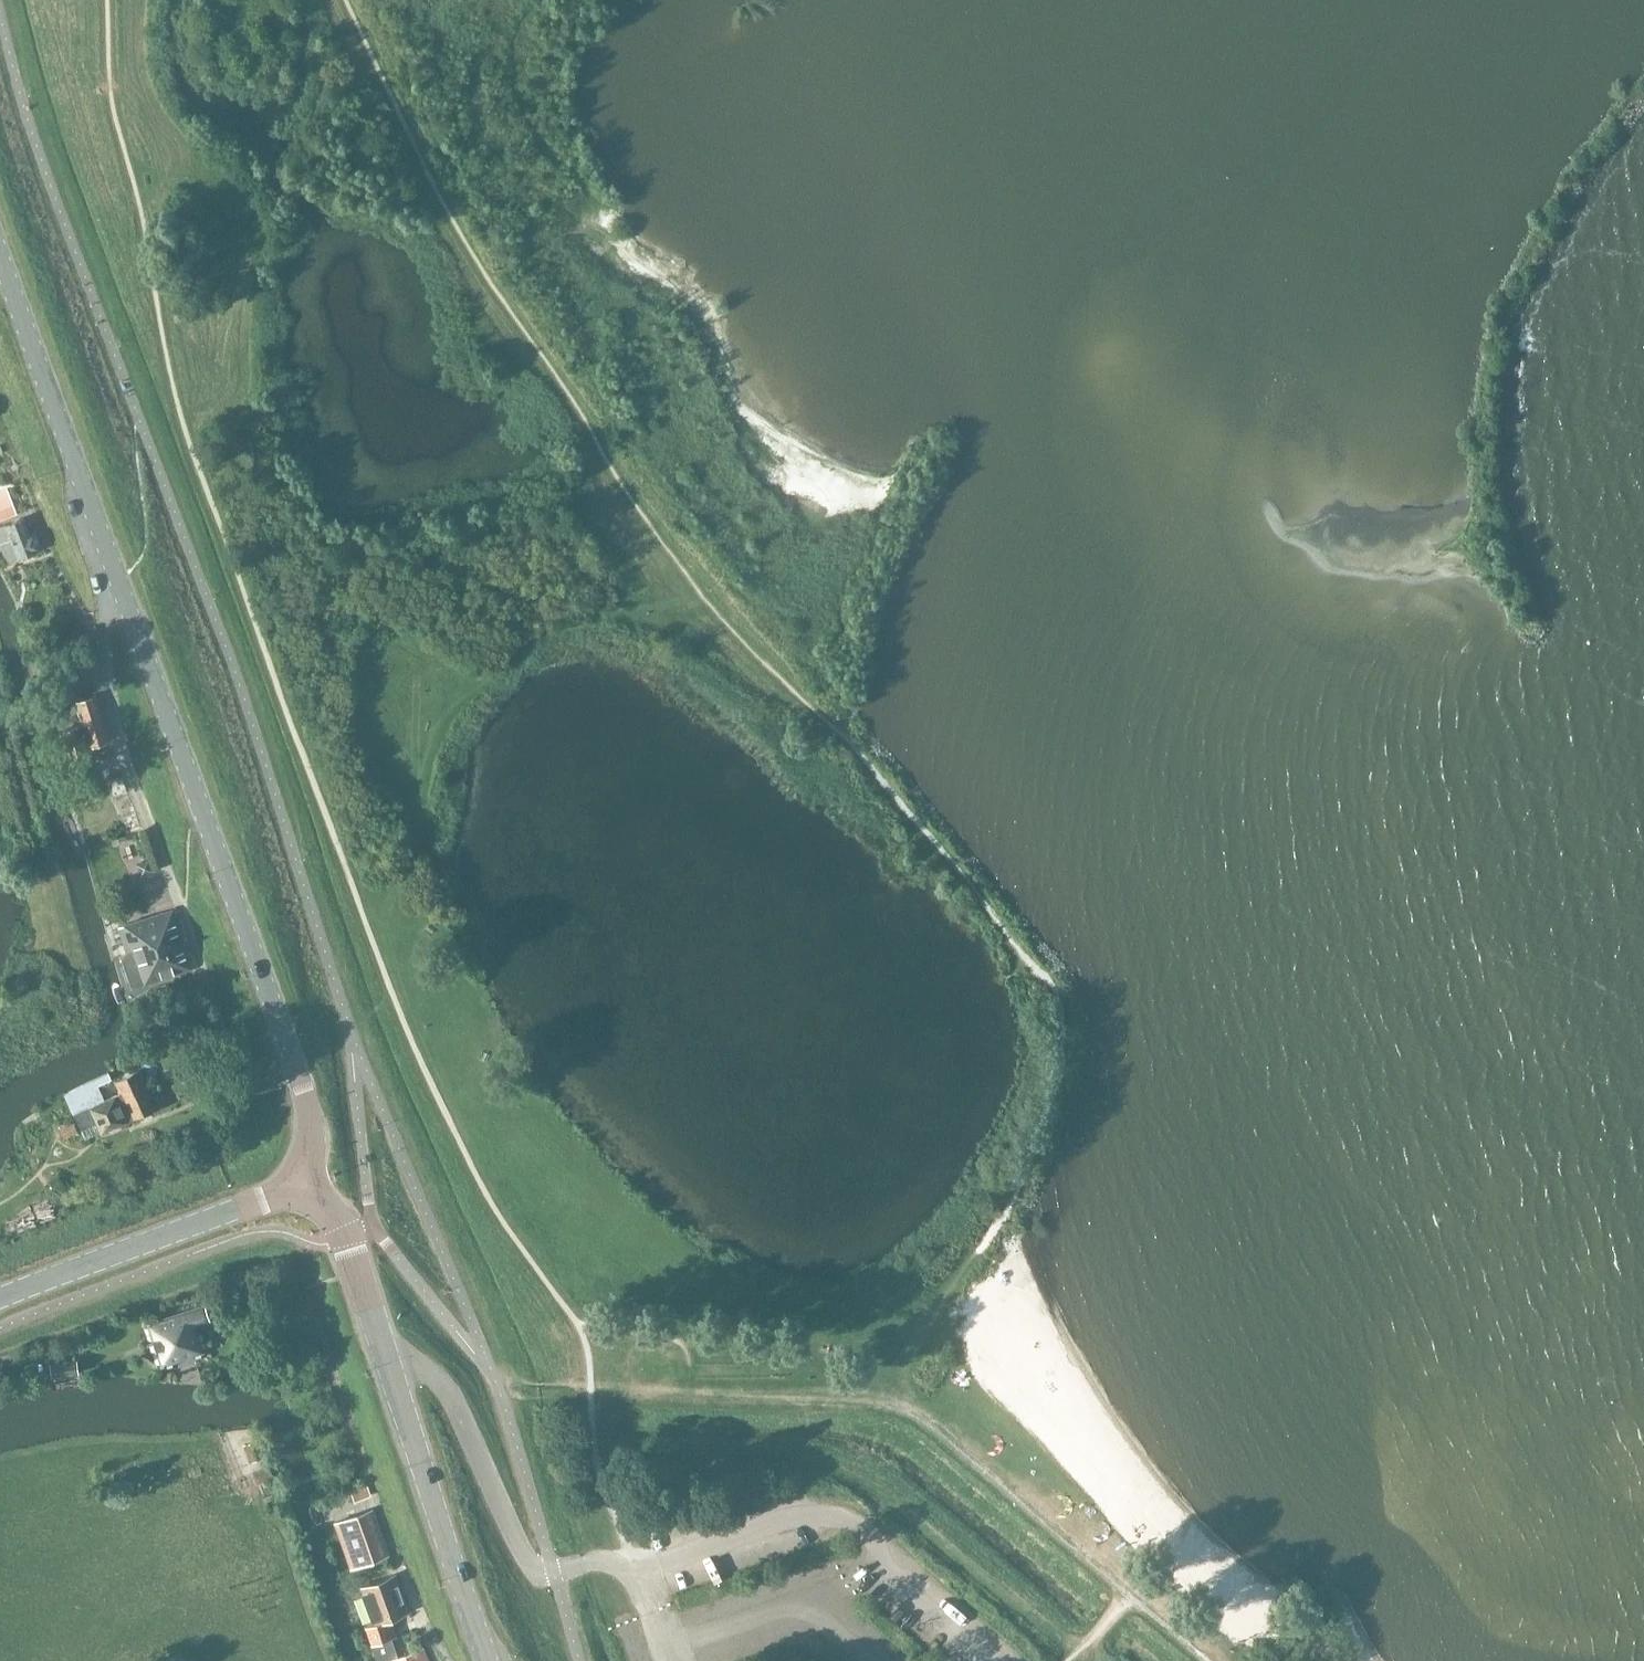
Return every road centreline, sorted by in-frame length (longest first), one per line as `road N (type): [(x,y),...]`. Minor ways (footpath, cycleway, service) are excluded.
road 1 (tertiary): [(307,1185),(312,1129),(304,1094),(0,256)]
road 2 (tertiary): [(0,1298),(307,1185)]
road 3 (tertiary): [(488,1660),(390,1366)]
road 4 (unclassified): [(390,1366),(416,1368),(445,1388),(520,1548),(535,1567),(551,1570)]
road 5 (tertiary): [(390,1366),(348,1237),(307,1185)]

